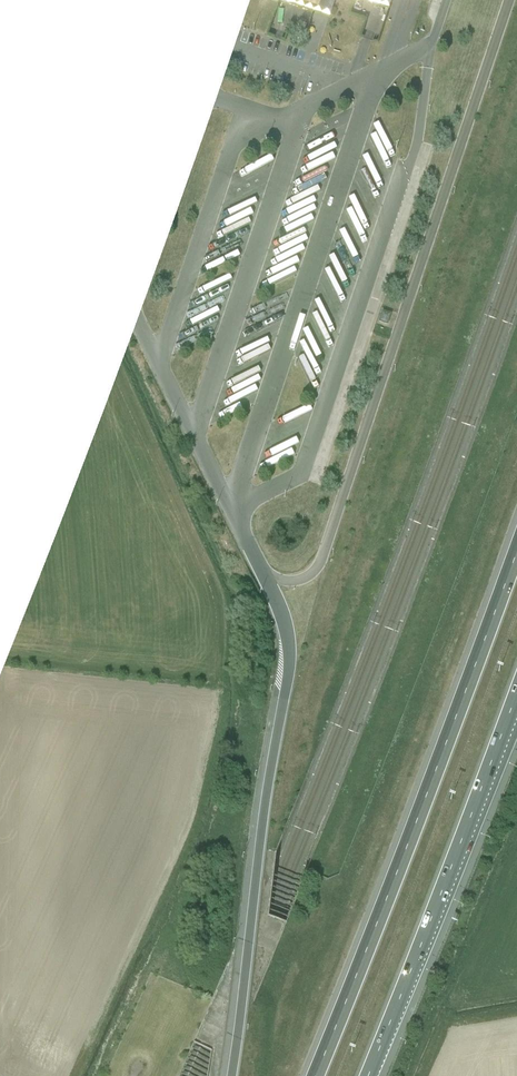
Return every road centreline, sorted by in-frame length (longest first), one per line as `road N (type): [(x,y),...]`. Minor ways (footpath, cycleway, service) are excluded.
road 1 (motorway): [(516,544),(315,1075)]
road 2 (motorway): [(261,572),(279,607),(286,667),(228,1075)]
road 3 (motorway): [(365,1075),(516,693)]

